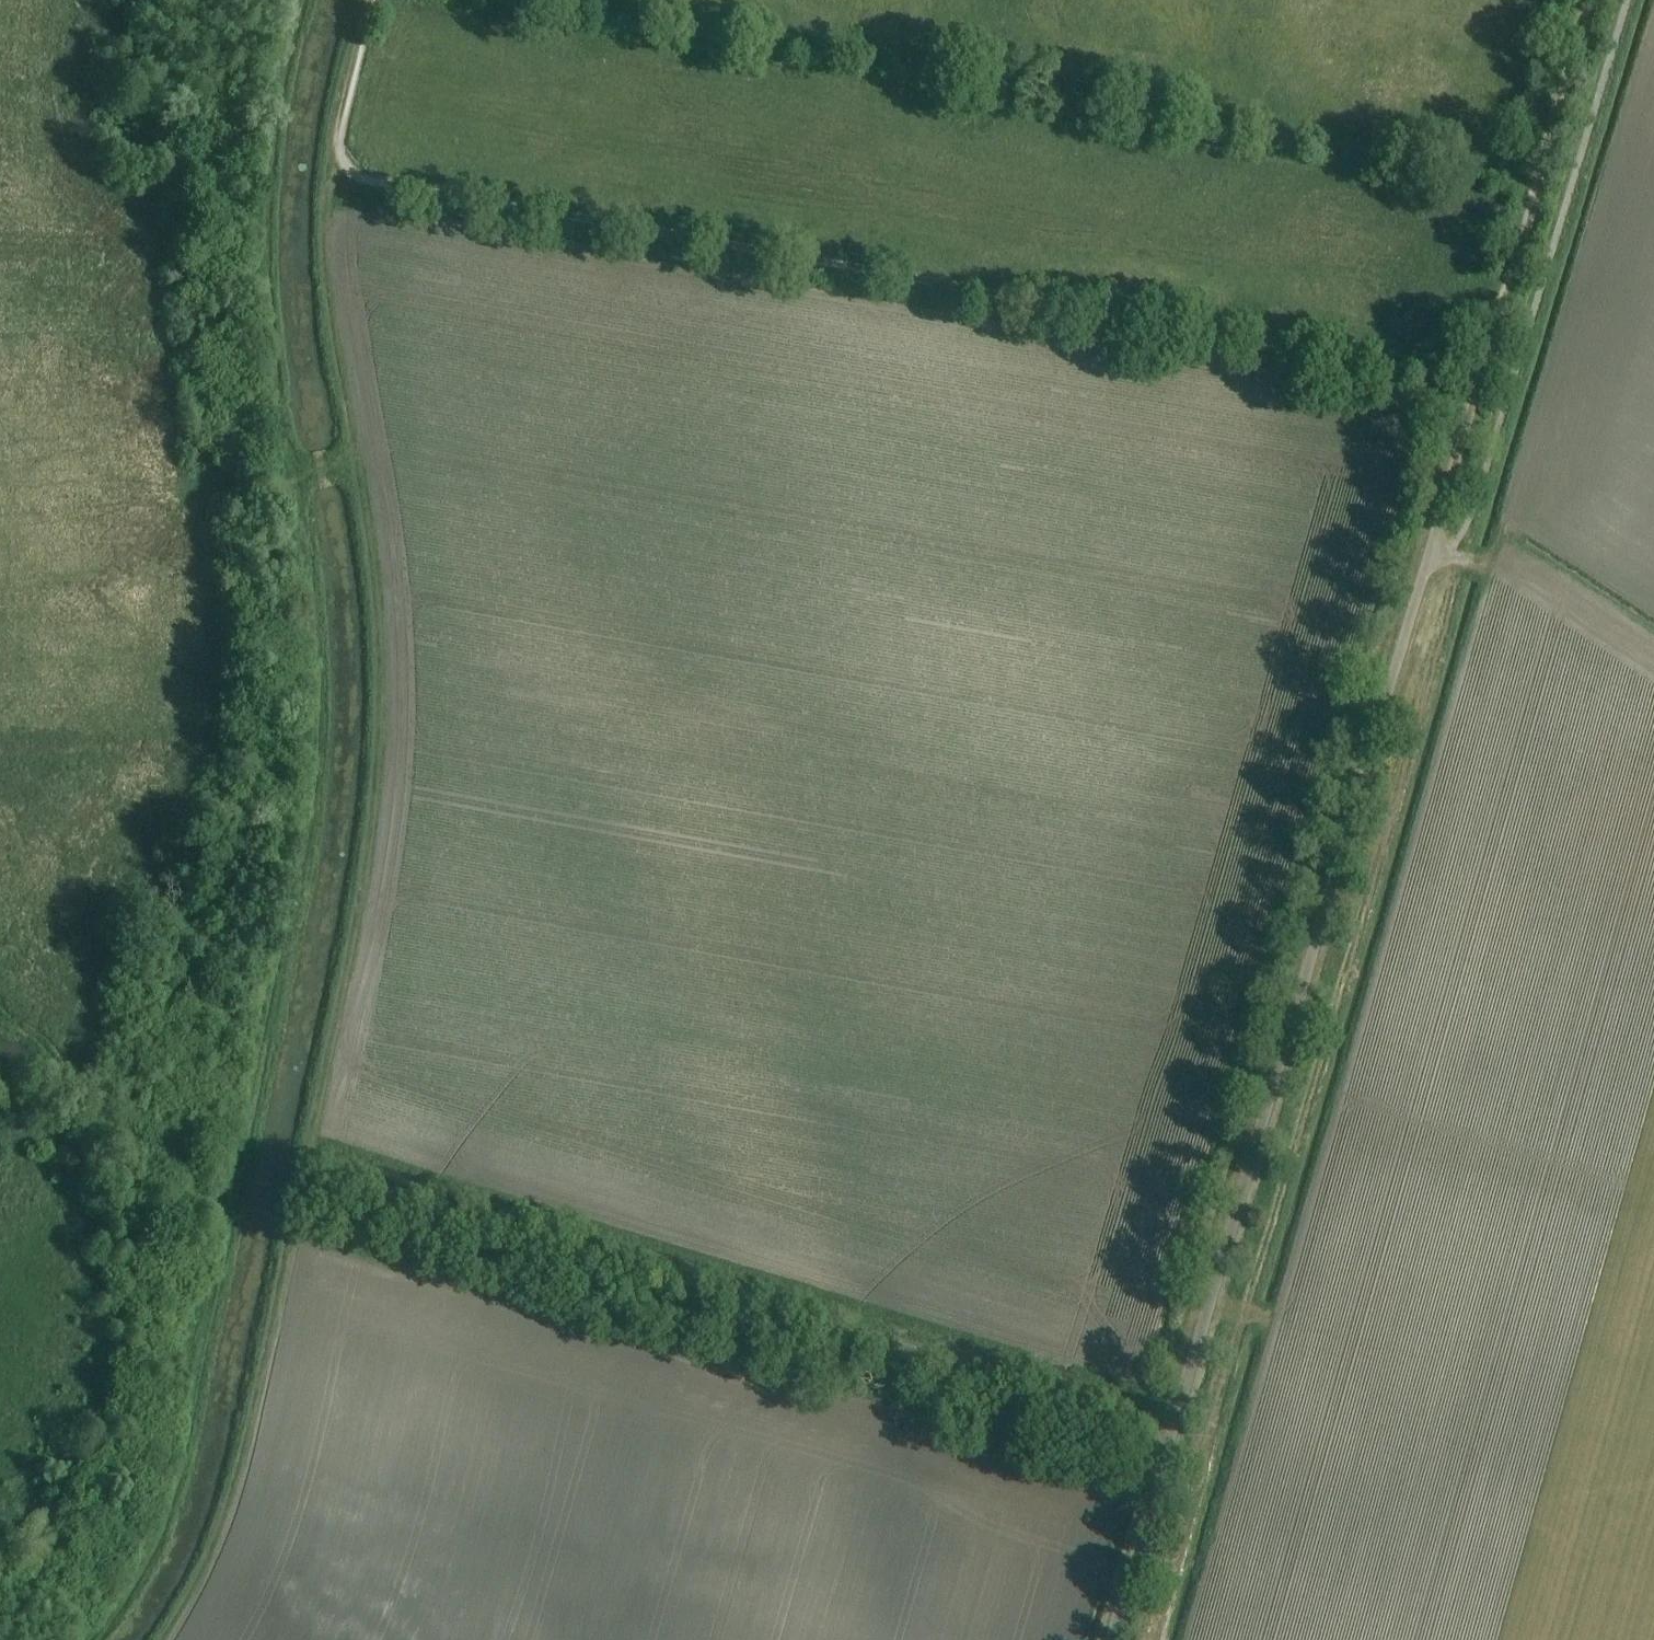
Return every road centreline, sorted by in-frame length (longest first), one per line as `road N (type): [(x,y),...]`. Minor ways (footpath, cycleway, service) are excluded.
road 1 (track): [(89,1639),(175,1490),(300,911),(323,708),(299,483),(347,459),(353,439),(323,213),(347,165)]
road 2 (unclassified): [(1112,1639),(1431,553)]
road 3 (track): [(1476,382),(1588,0)]
road 4 (track): [(1431,553),(1476,382)]

